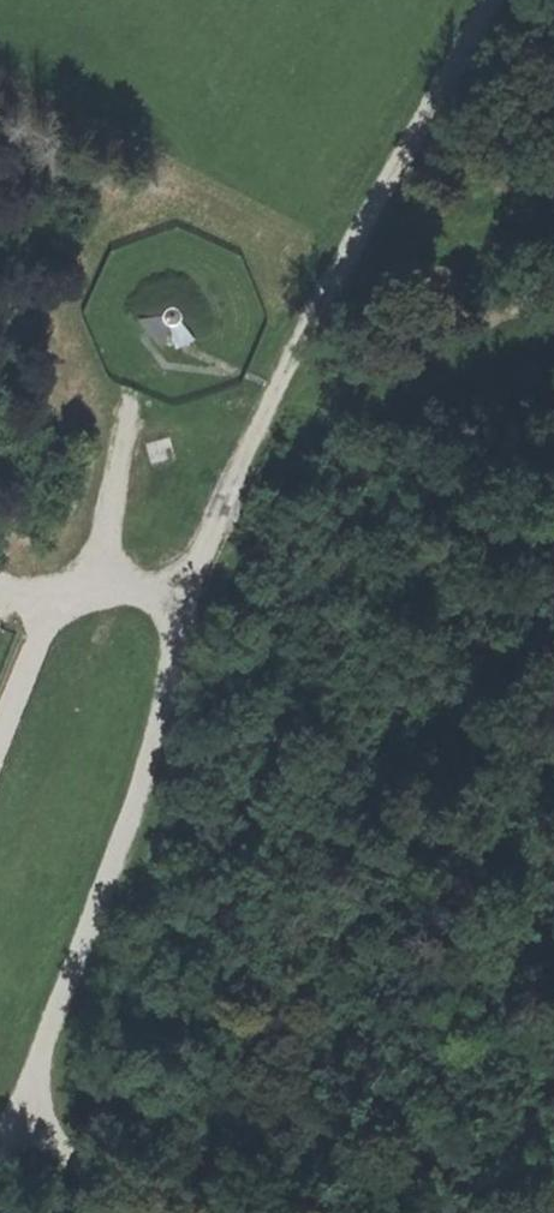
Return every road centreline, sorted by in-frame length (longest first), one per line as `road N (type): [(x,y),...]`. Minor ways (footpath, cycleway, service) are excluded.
road 1 (track): [(152,1212),(105,1190),(78,1155),(47,1047),(255,440),(499,0)]
road 2 (track): [(202,587),(131,571),(19,594),(0,612)]
road 3 (track): [(47,1047),(0,1160)]

